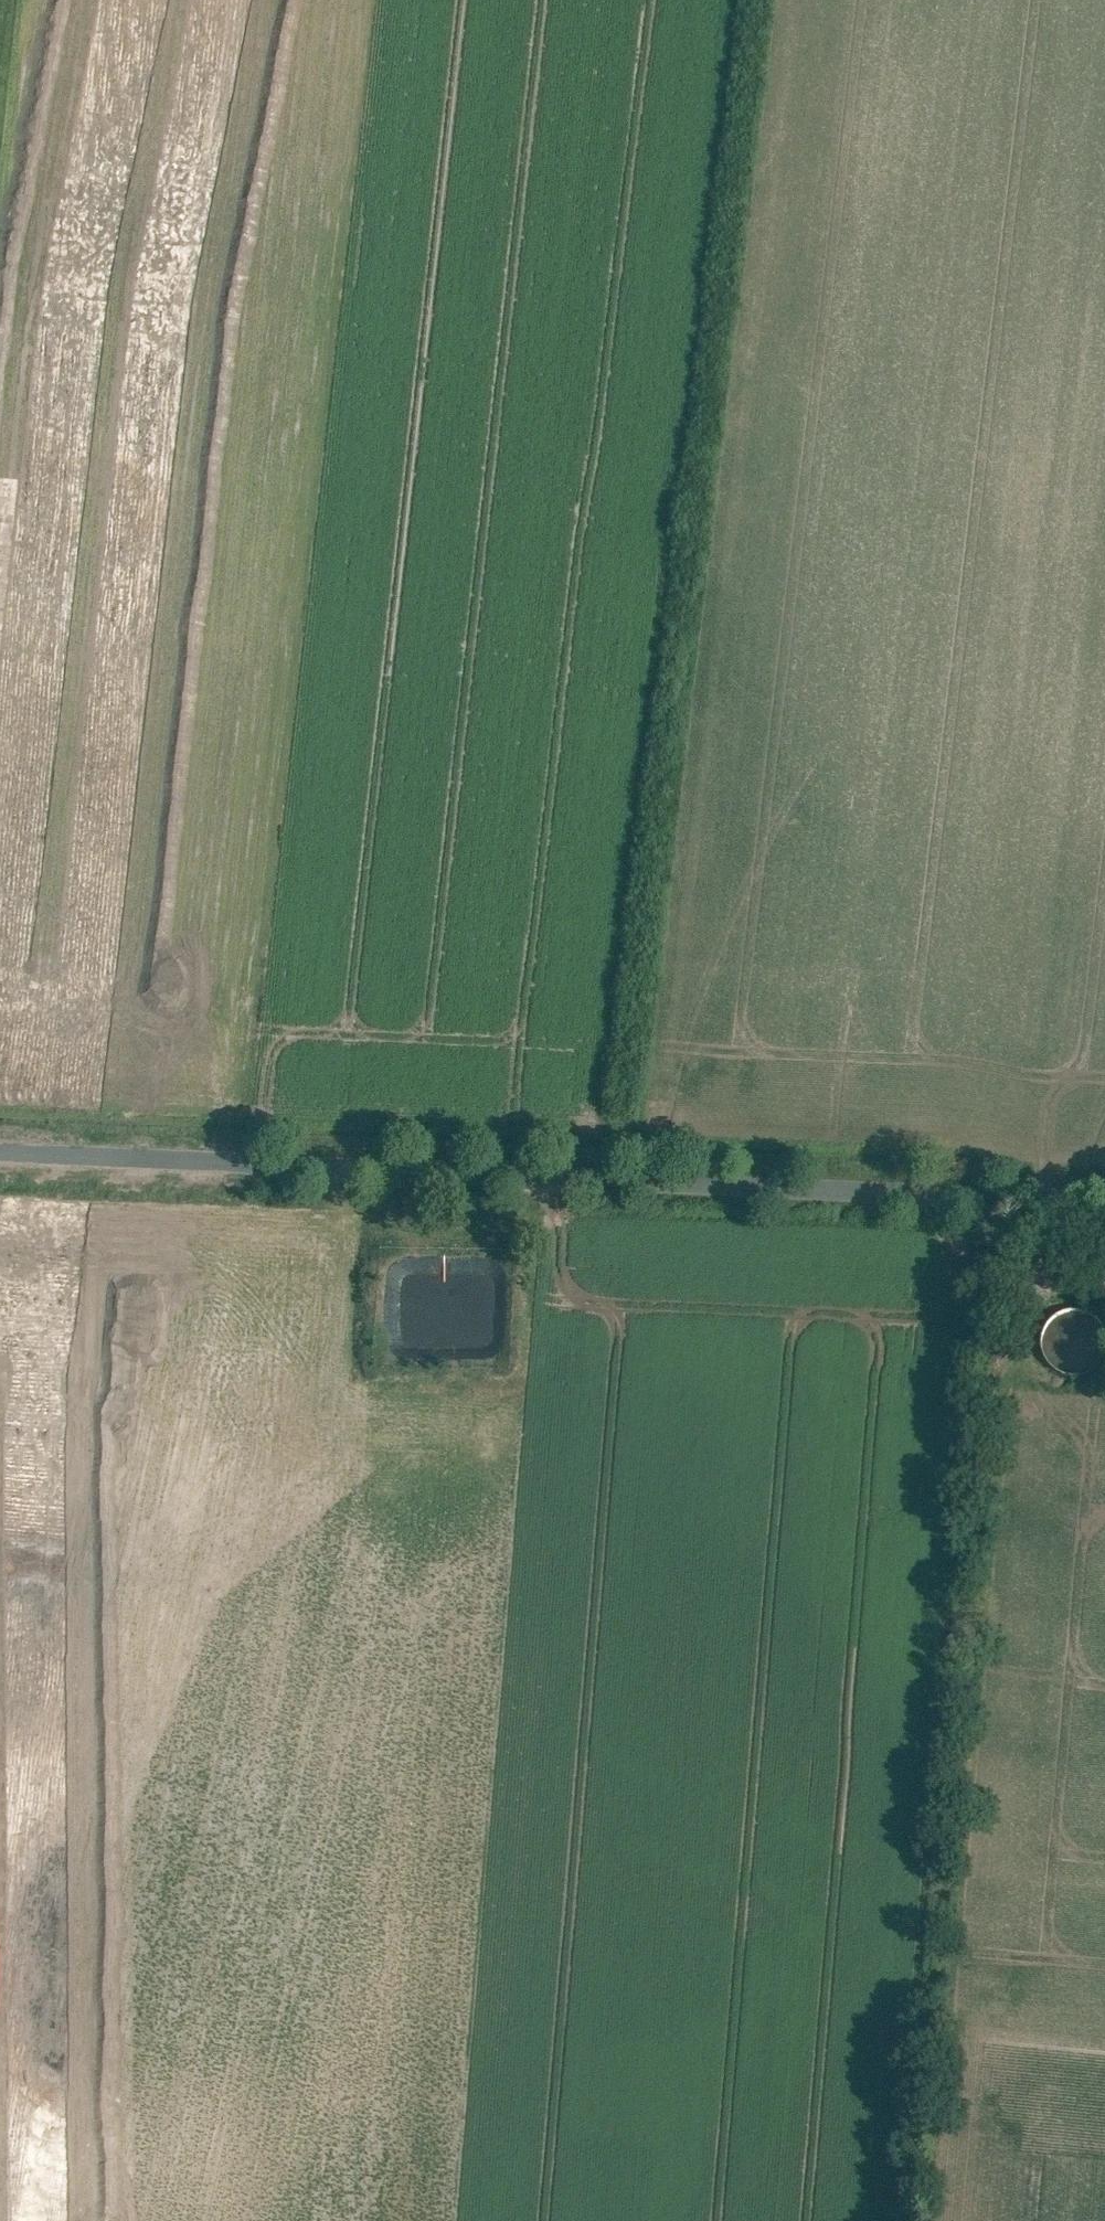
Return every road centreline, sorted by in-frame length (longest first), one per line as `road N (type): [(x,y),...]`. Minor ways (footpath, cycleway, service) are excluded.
road 1 (unclassified): [(0,1155),(1104,1205)]

